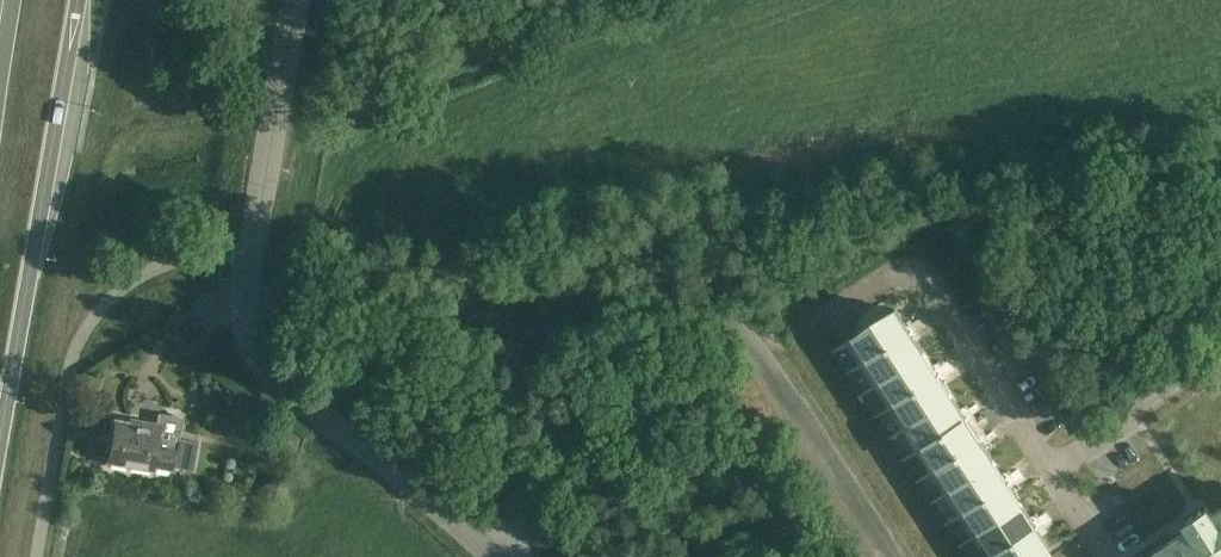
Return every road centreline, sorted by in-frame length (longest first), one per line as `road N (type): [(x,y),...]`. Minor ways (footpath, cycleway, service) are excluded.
road 1 (unclassified): [(496,556),(451,511),(267,366),(249,297),(251,257),(294,0)]
road 2 (primary): [(0,444),(79,0)]
road 3 (residential): [(746,333),(892,556)]
road 4 (residential): [(1048,466),(929,284)]
road 5 (residential): [(1048,466),(1220,356)]
road 6 (residential): [(496,556),(540,513),(600,556)]

